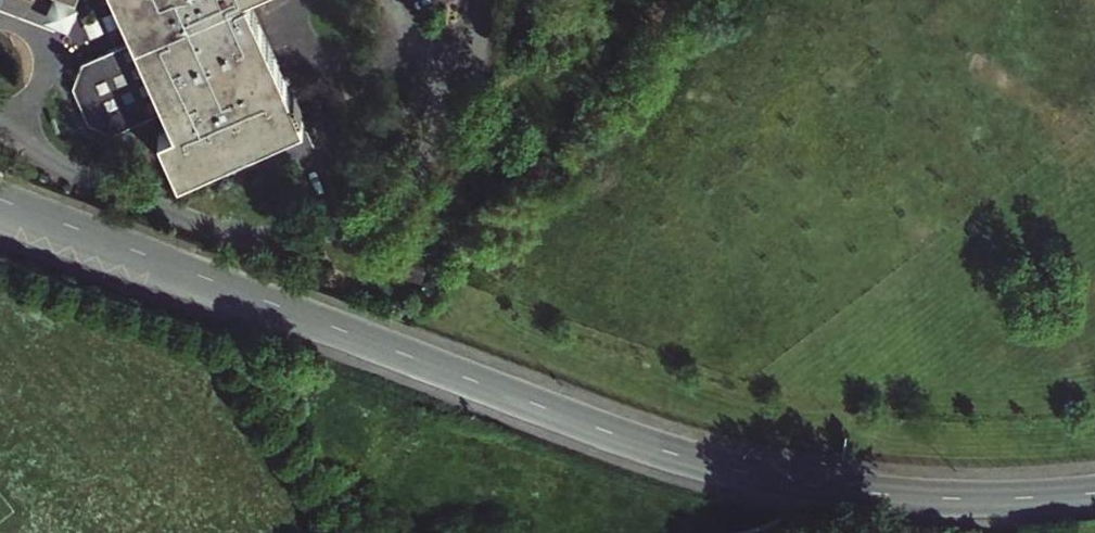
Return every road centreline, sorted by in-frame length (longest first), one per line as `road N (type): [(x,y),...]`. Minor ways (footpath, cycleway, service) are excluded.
road 1 (tertiary): [(67,226),(700,462),(887,498),(1094,497)]

